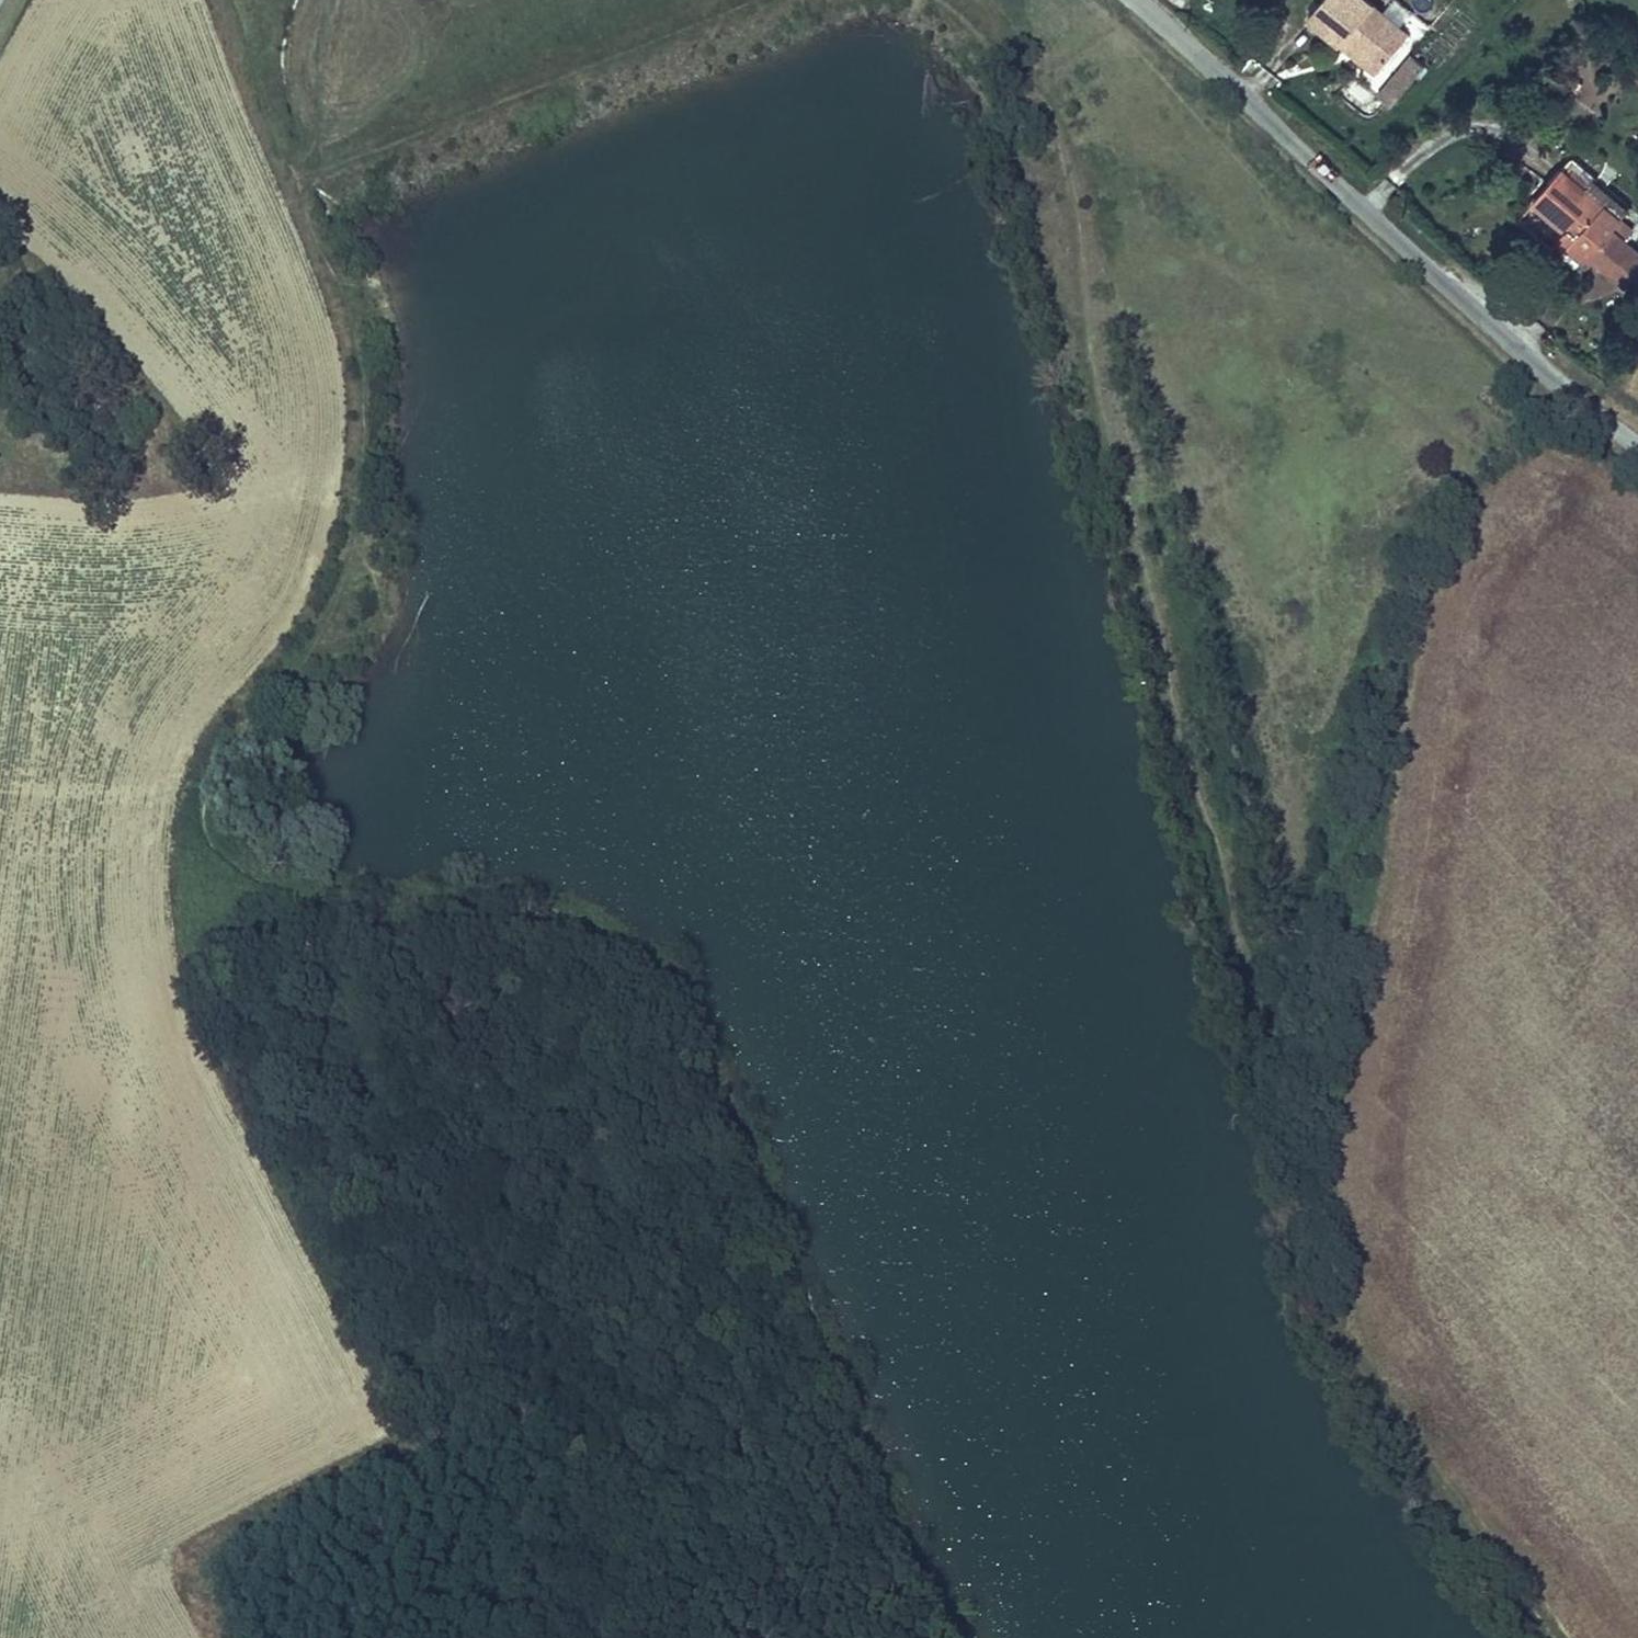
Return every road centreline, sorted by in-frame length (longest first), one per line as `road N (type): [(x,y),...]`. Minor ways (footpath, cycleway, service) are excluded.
road 1 (unclassified): [(1139,0),(1537,364),(1637,444)]
road 2 (track): [(1552,1637),(1309,1279)]

